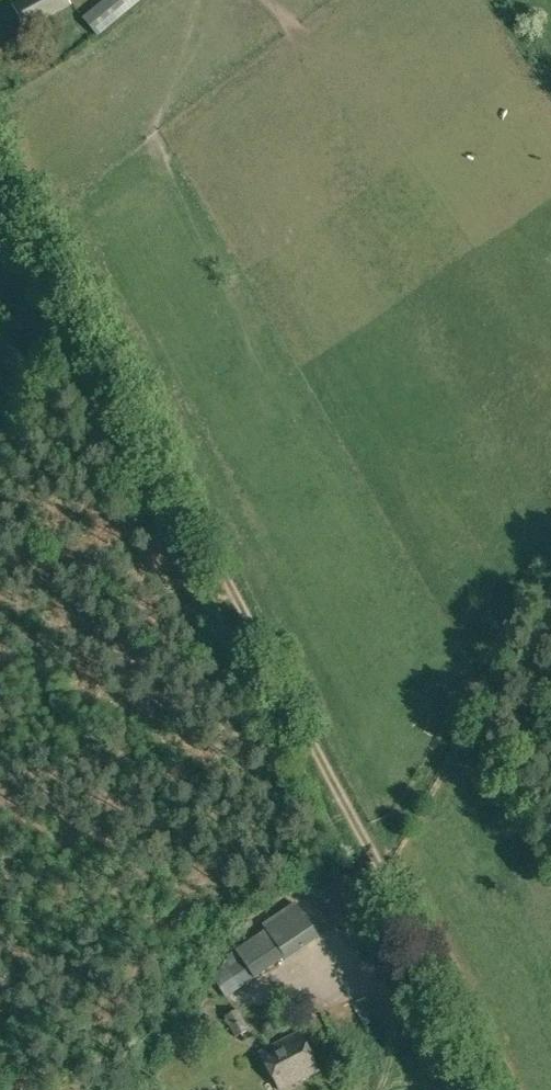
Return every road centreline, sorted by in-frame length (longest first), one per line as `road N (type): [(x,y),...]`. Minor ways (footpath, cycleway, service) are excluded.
road 1 (track): [(505,1089),(0,139)]

